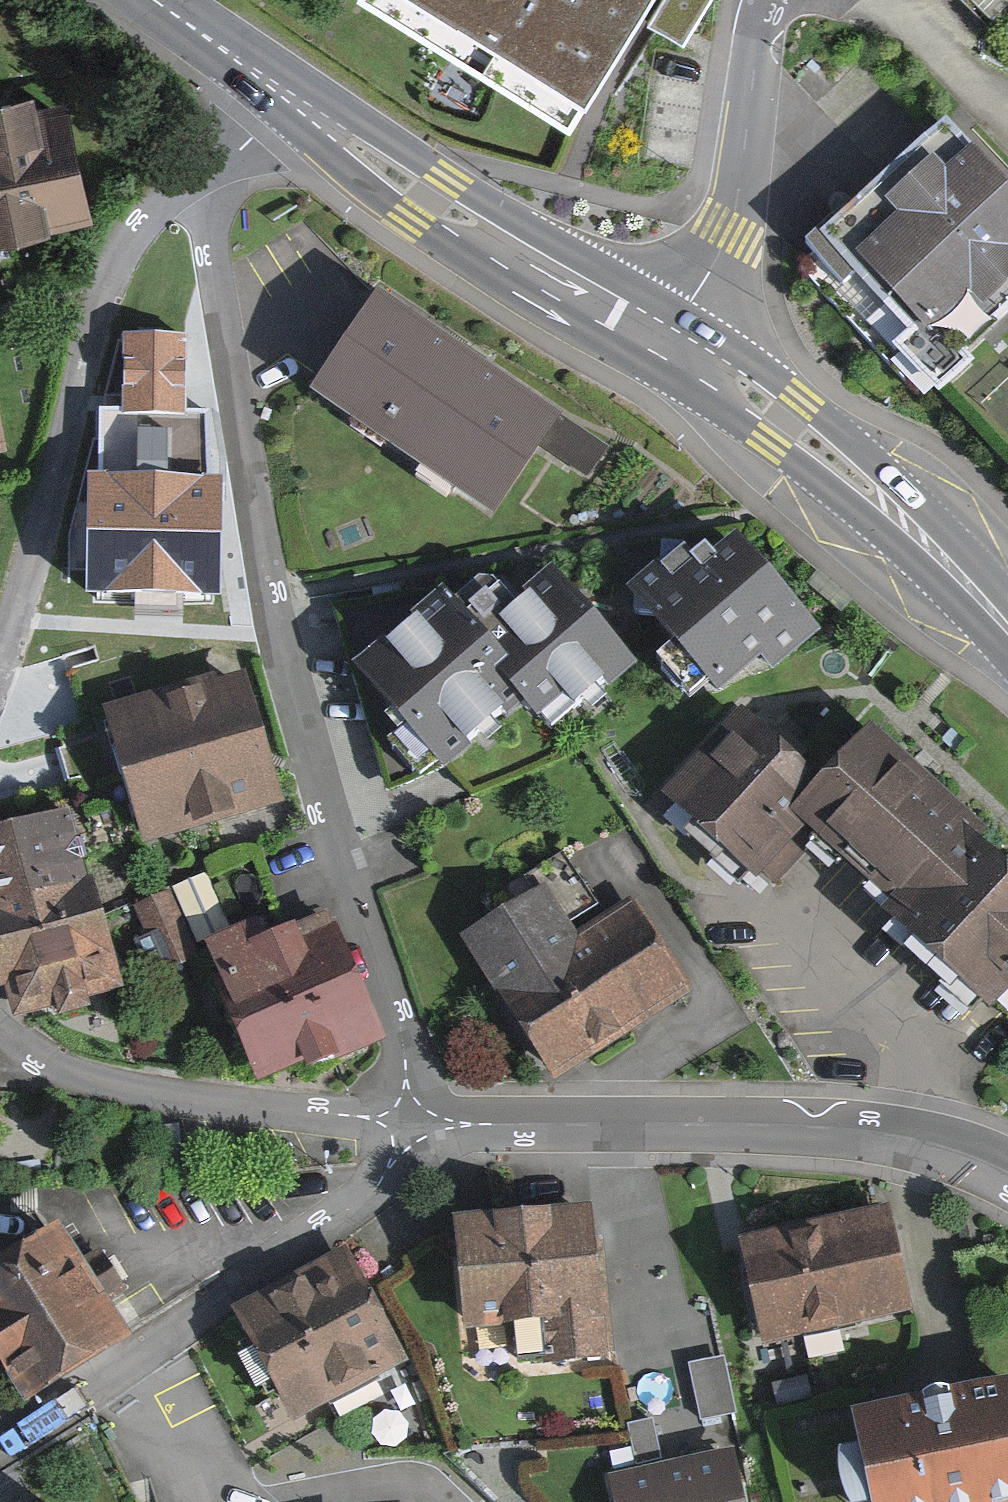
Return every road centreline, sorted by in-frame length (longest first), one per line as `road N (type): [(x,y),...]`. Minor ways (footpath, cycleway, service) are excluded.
road 1 (residential): [(422,1121),(275,601),(201,184)]
road 2 (residential): [(422,1121),(798,1125),(889,1134),(1007,1171)]
road 3 (residential): [(422,1121),(411,1156),(378,1186),(173,1337),(0,1444)]
road 4 (residential): [(0,656),(103,283),(145,223),(201,184)]
road 5 (primary): [(287,104),(668,350)]
road 6 (primary): [(668,350),(786,426),(880,504),(1007,635)]
road 7 (residential): [(0,1021),(36,1054),(74,1071),(276,1112),(422,1121)]
road 8 (unclassified): [(776,0),(731,232),(668,350)]
road 9 (residential): [(877,0),(1007,123)]
road 10 (primary): [(150,0),(287,104)]

